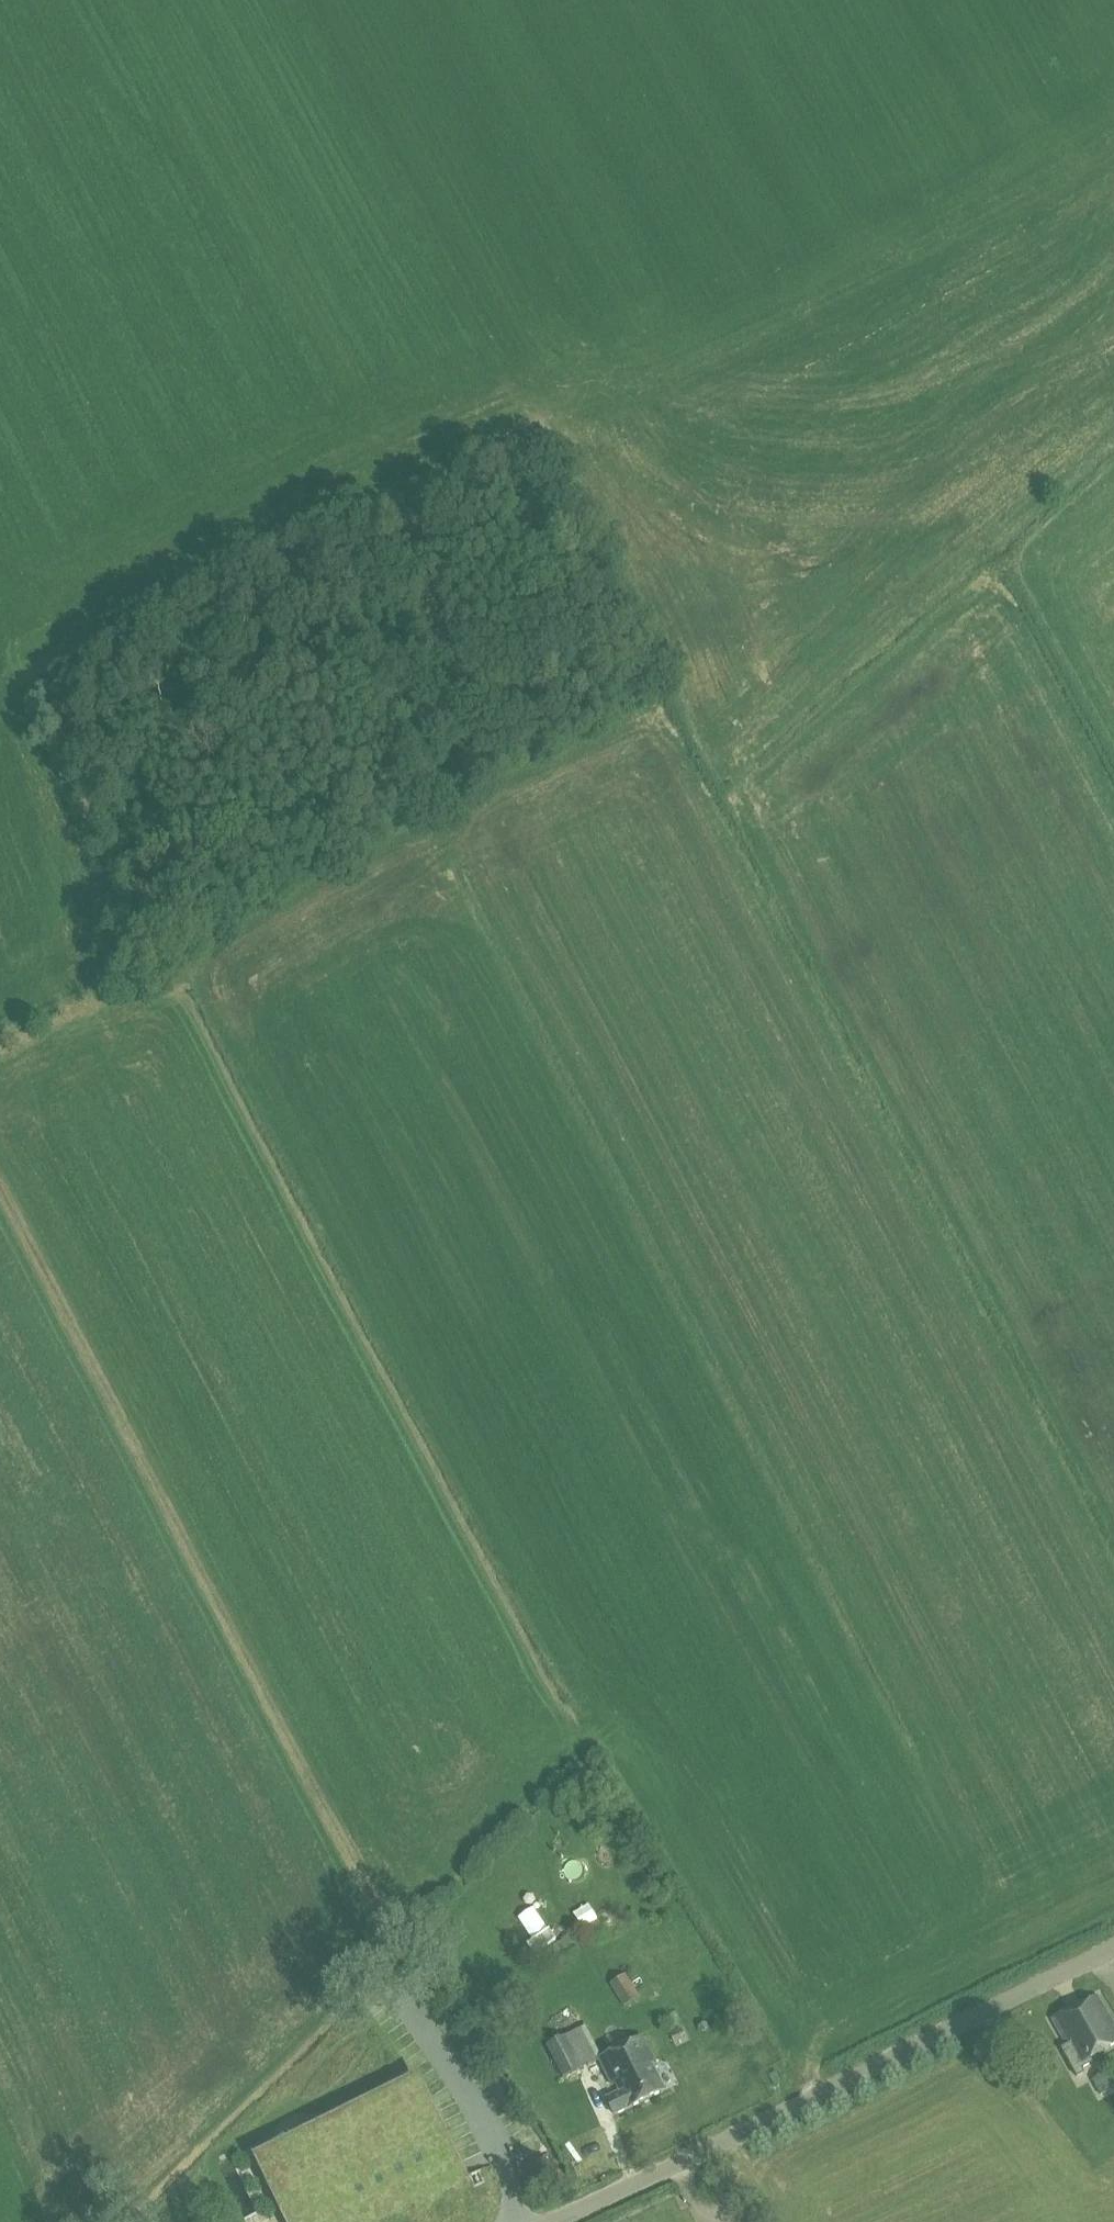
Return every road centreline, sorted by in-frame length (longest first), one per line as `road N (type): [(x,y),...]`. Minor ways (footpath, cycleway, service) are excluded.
road 1 (unclassified): [(552,2221),(1113,1948)]

